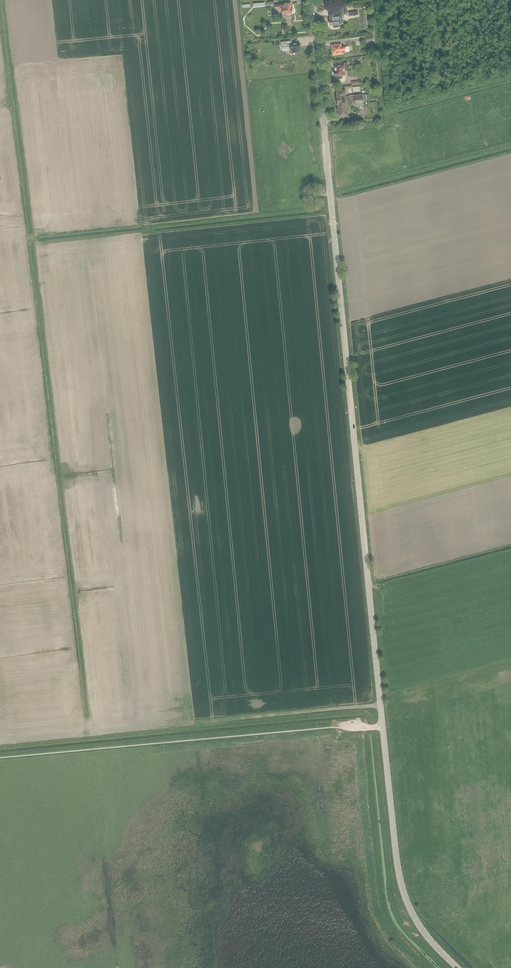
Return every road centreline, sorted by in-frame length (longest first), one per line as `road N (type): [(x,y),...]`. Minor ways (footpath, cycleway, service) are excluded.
road 1 (secondary): [(459,967),(414,915),(398,863),(311,0)]

